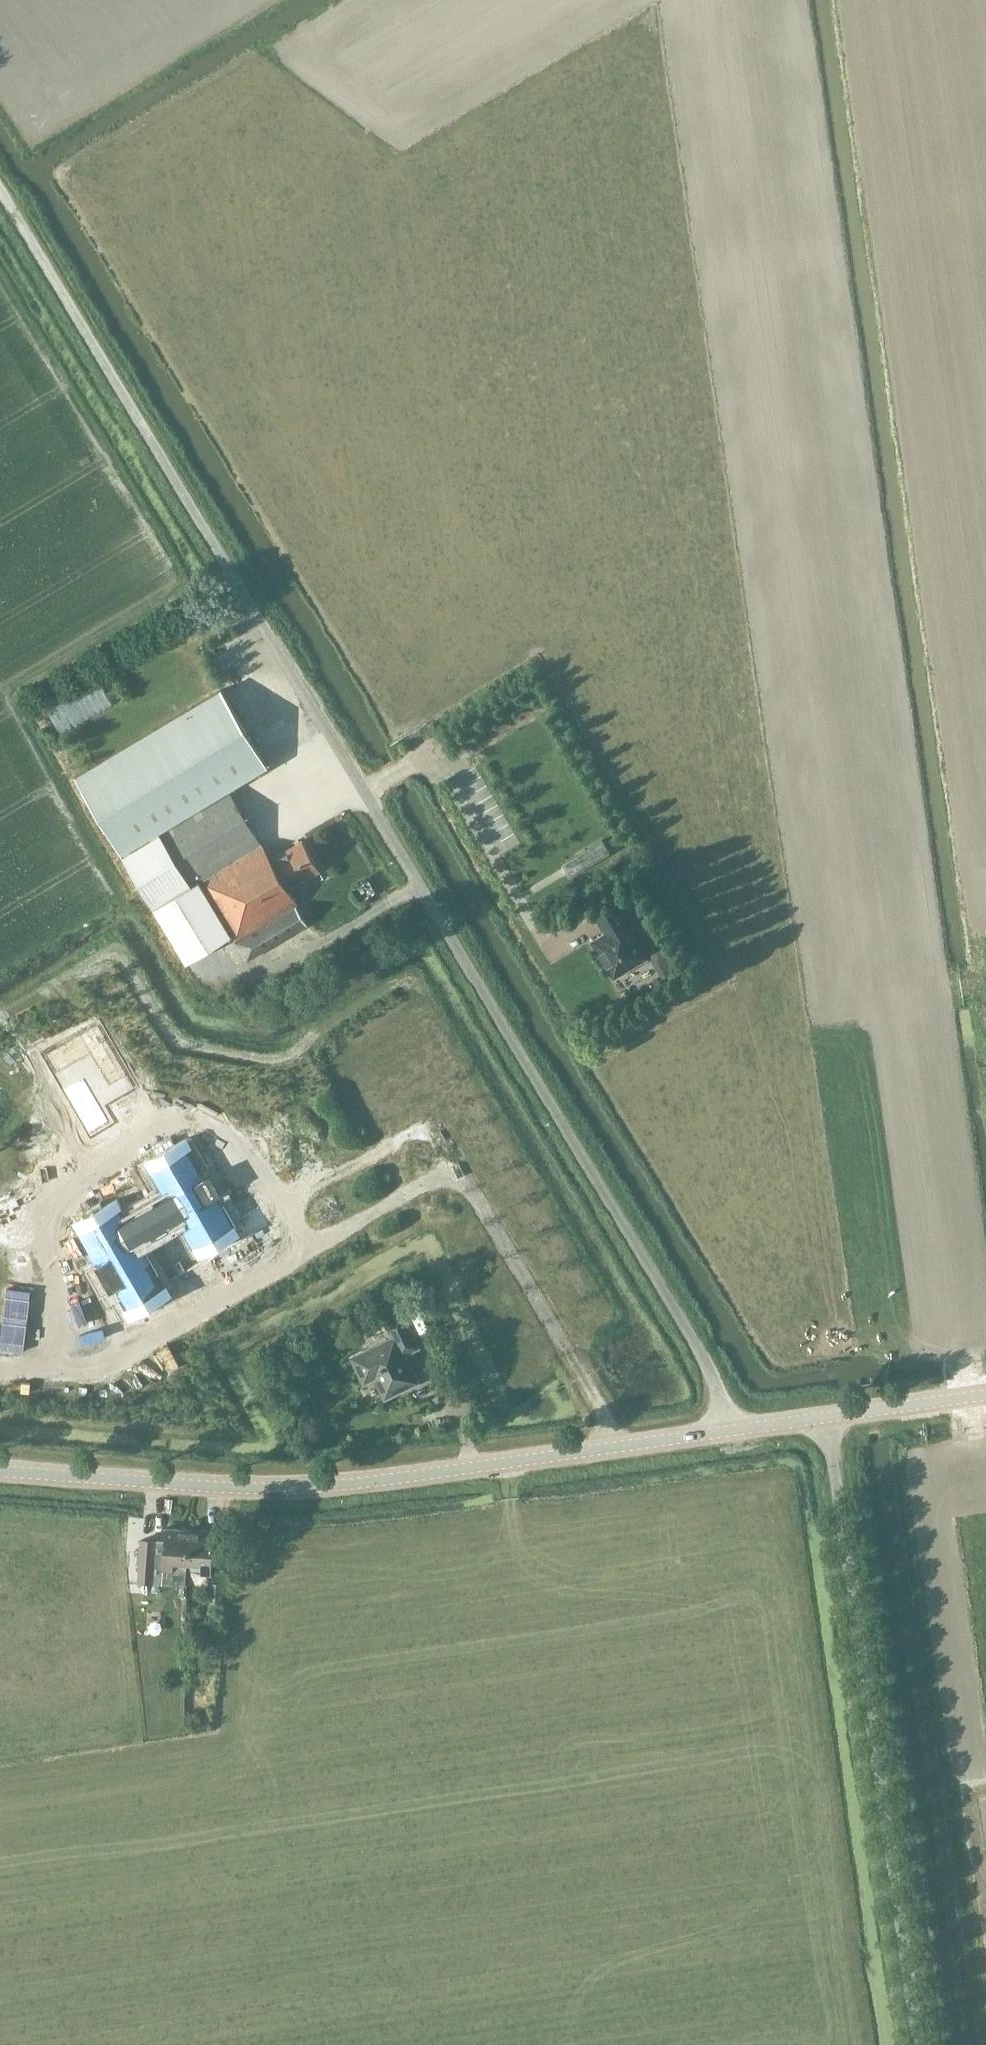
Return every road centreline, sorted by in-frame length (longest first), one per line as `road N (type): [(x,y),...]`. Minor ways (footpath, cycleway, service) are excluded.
road 1 (tertiary): [(0,1473),(204,1488),(328,1487),(827,1424)]
road 2 (unclassified): [(918,2044),(827,1424)]
road 3 (tertiary): [(827,1424),(985,1400)]

